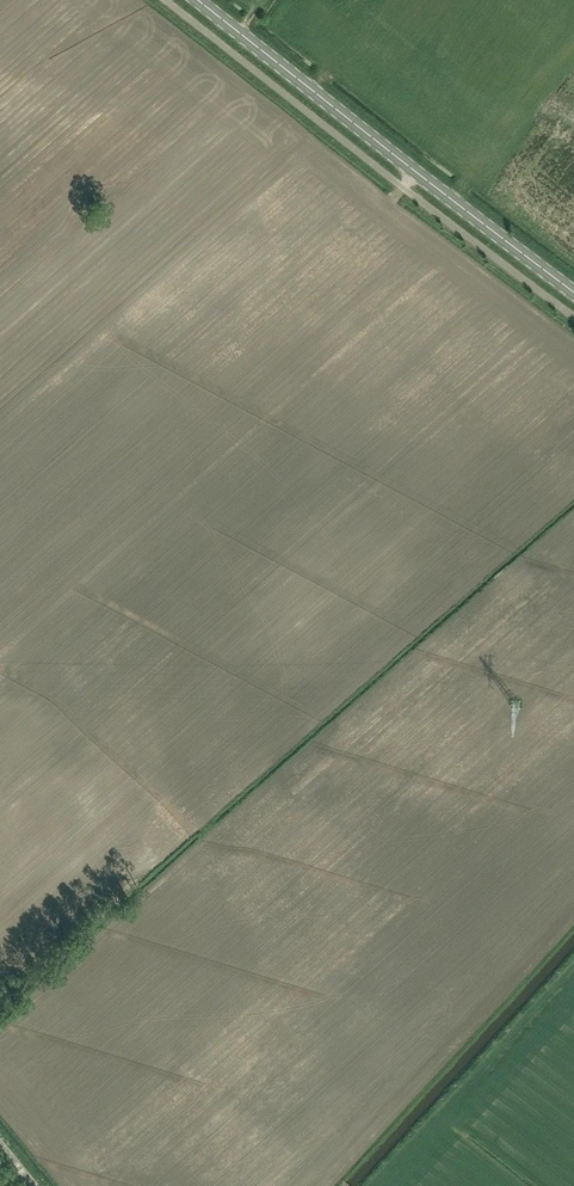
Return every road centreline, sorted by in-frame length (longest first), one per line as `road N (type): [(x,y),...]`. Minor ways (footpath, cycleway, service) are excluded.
road 1 (tertiary): [(573,291),(196,0)]

